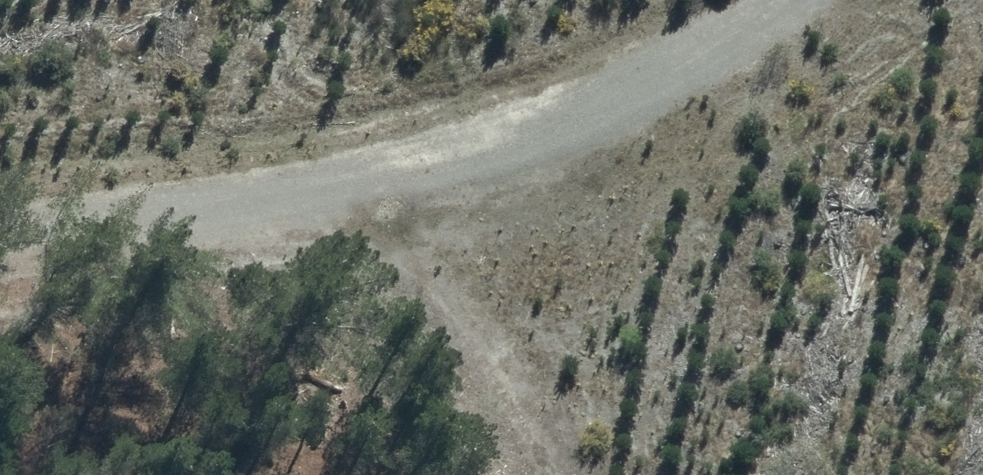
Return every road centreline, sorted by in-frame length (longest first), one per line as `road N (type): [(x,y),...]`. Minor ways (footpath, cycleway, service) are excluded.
road 1 (unclassified): [(0,232),(346,216),(640,106),(815,0)]
road 2 (track): [(640,106),(621,474)]
road 3 (track): [(346,216),(541,474)]

